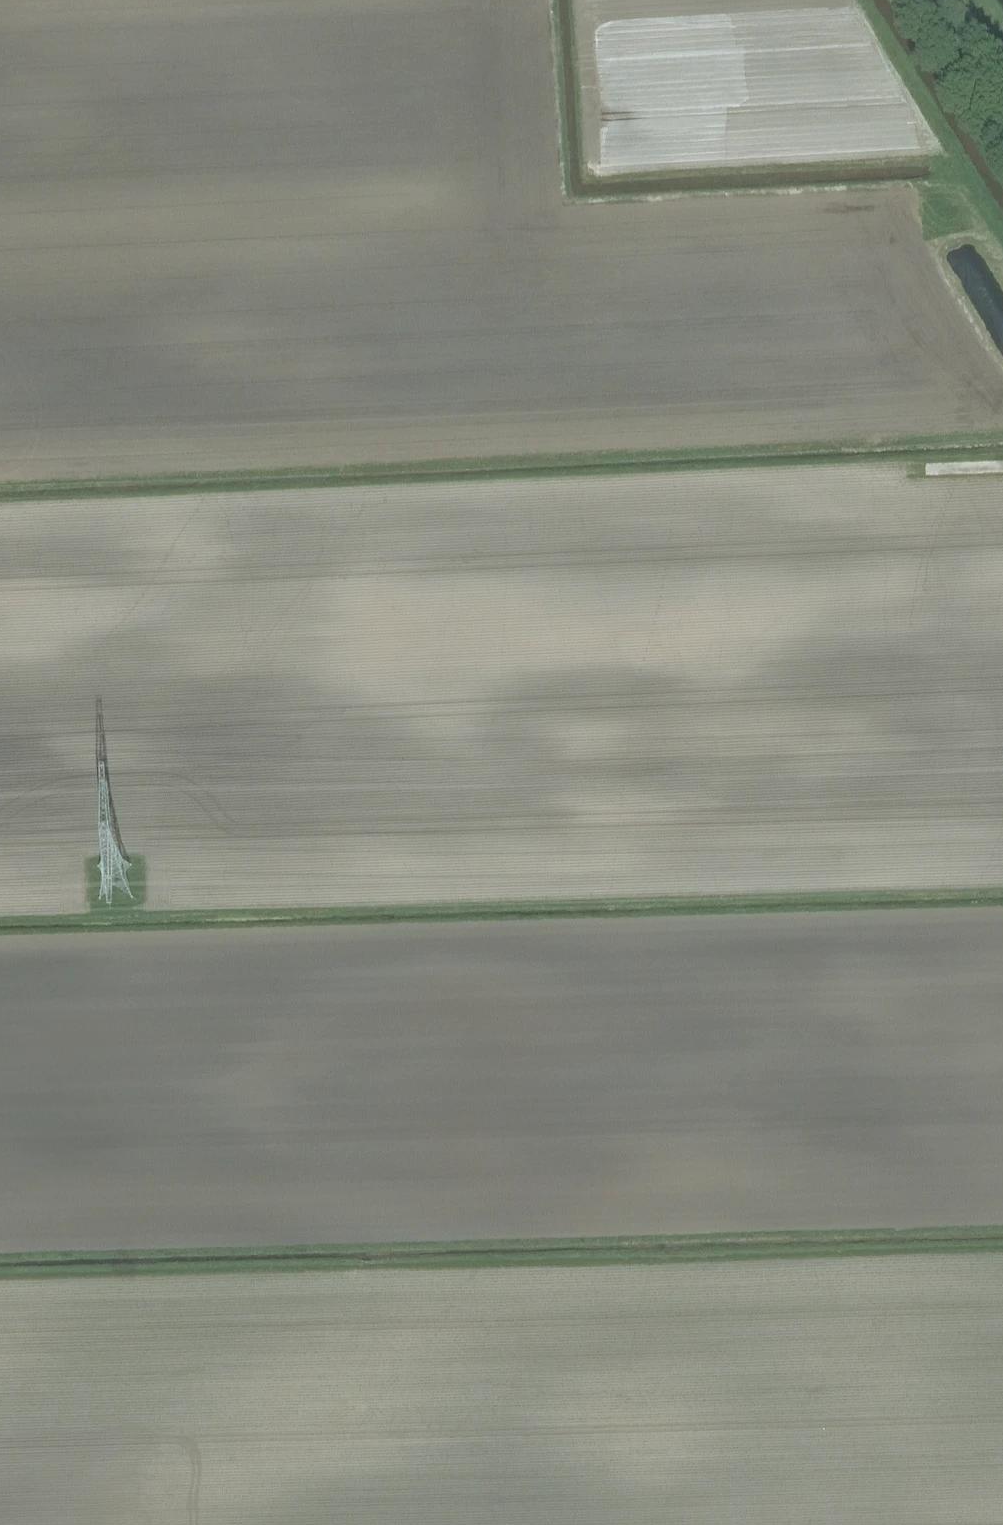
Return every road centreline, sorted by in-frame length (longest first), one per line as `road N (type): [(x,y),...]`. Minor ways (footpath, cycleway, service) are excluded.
road 1 (unclassified): [(1002,133),(921,0)]

